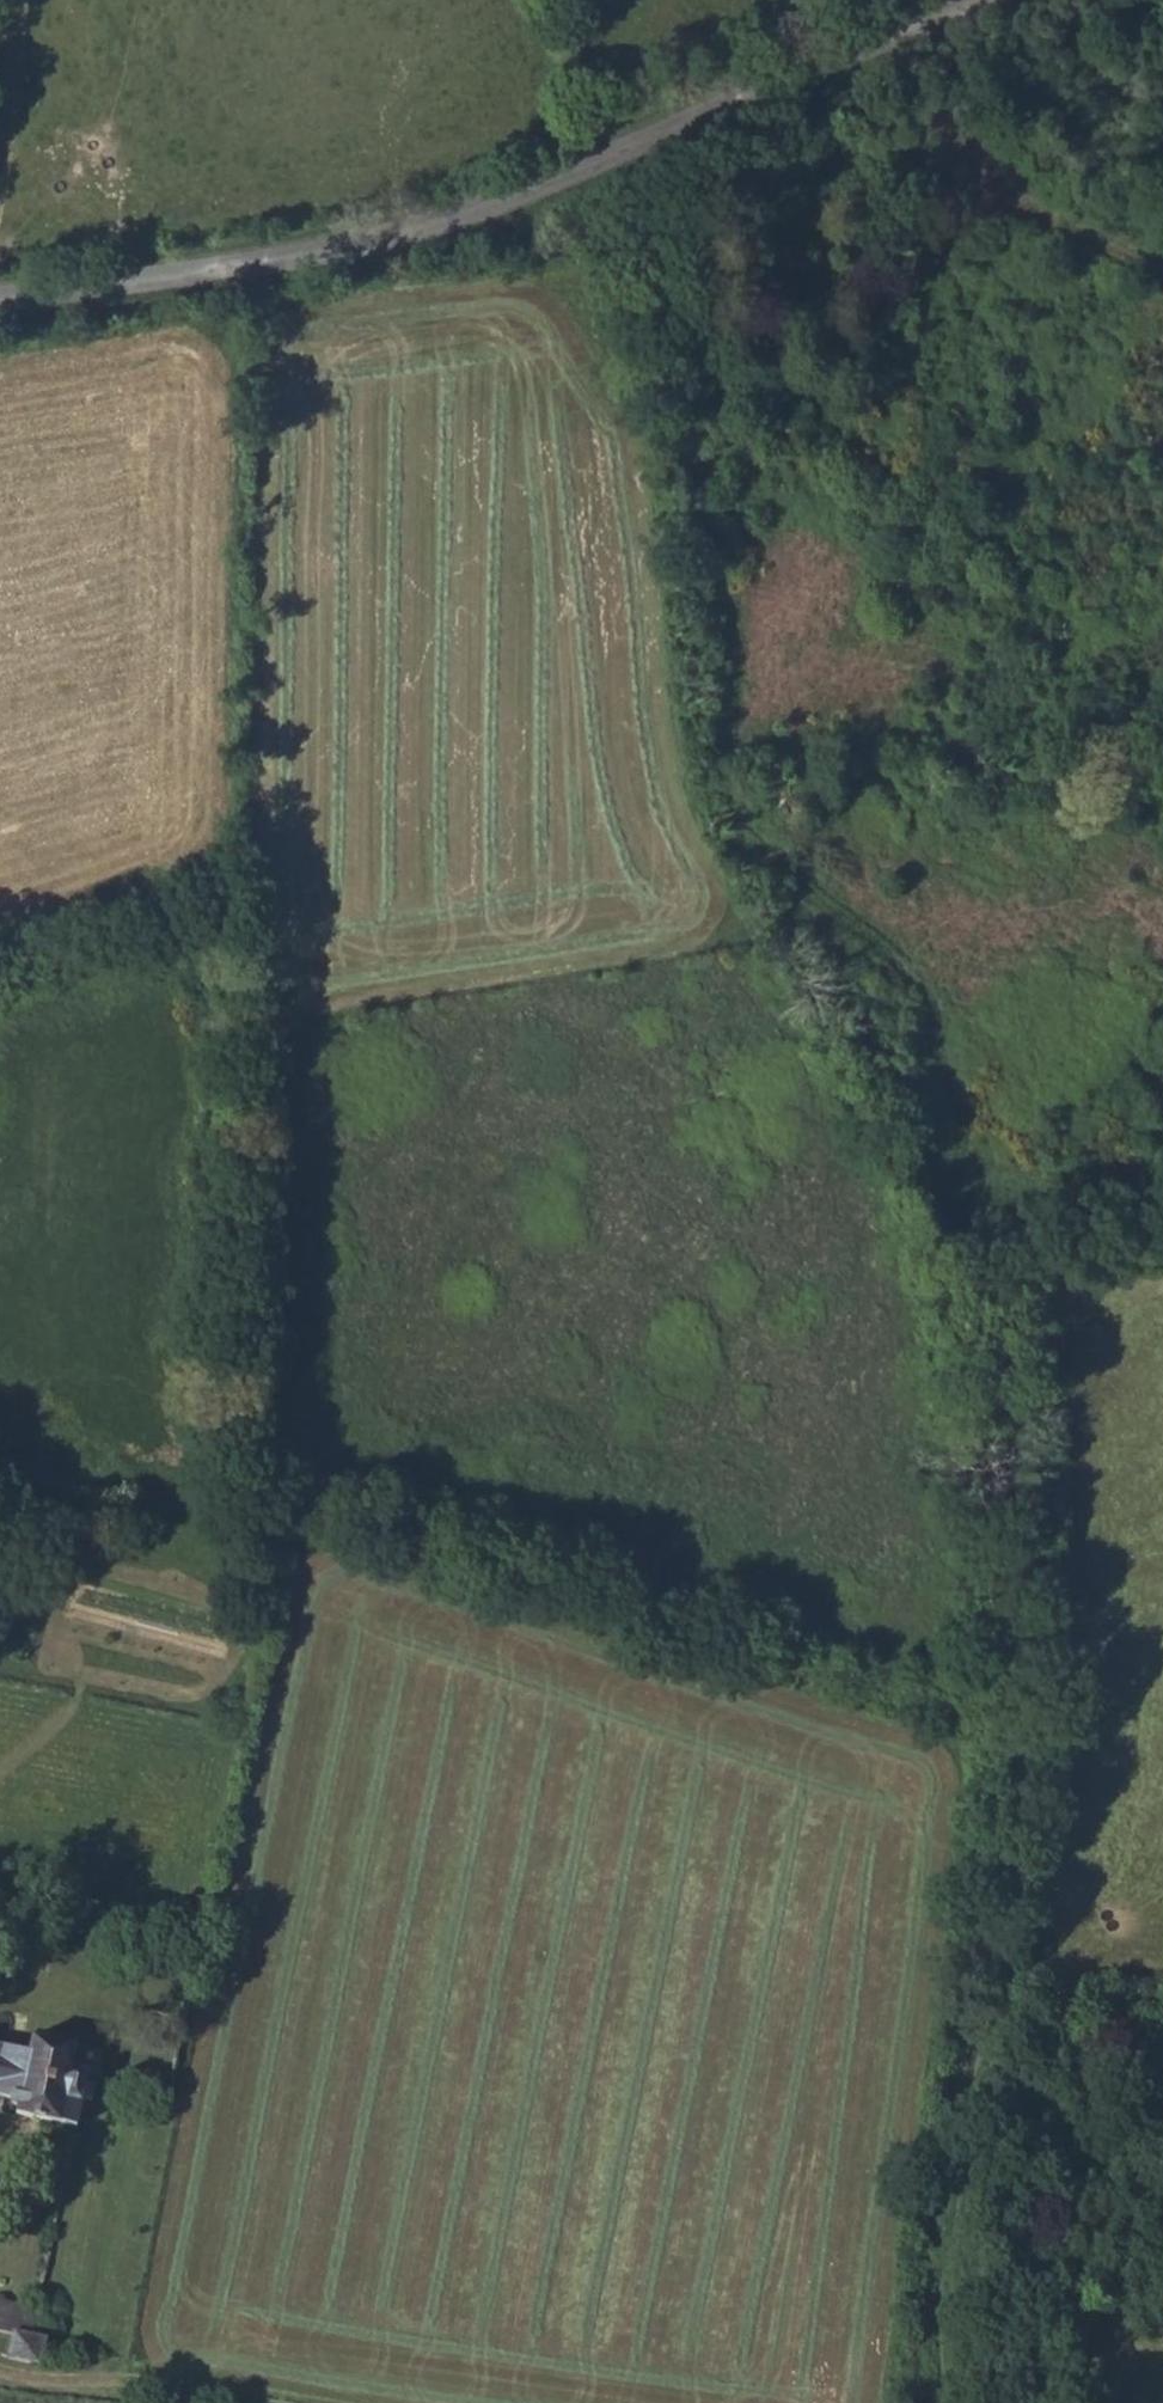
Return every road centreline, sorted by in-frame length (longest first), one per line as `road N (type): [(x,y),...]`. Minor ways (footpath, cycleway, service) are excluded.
road 1 (unclassified): [(963,0),(500,208),(161,278),(0,301)]
road 2 (track): [(76,2381),(207,2402)]

